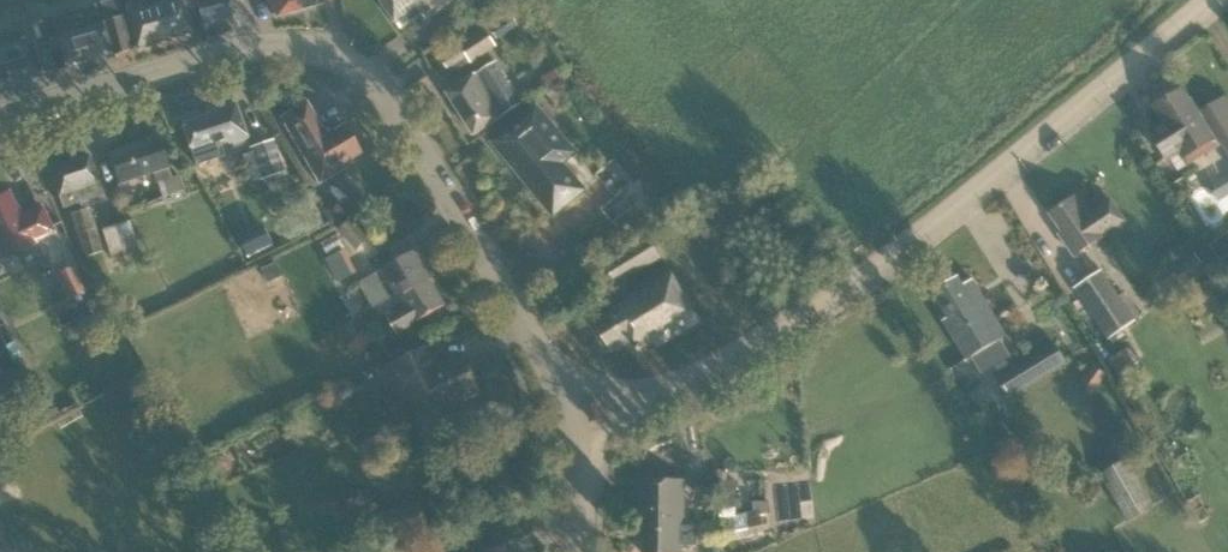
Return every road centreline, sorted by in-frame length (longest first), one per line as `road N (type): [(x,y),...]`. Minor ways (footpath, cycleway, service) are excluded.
road 1 (tertiary): [(551,368),(392,105),(346,62),(299,45),(251,46),(0,118)]
road 2 (unclassified): [(635,402),(783,322),(1208,0)]

